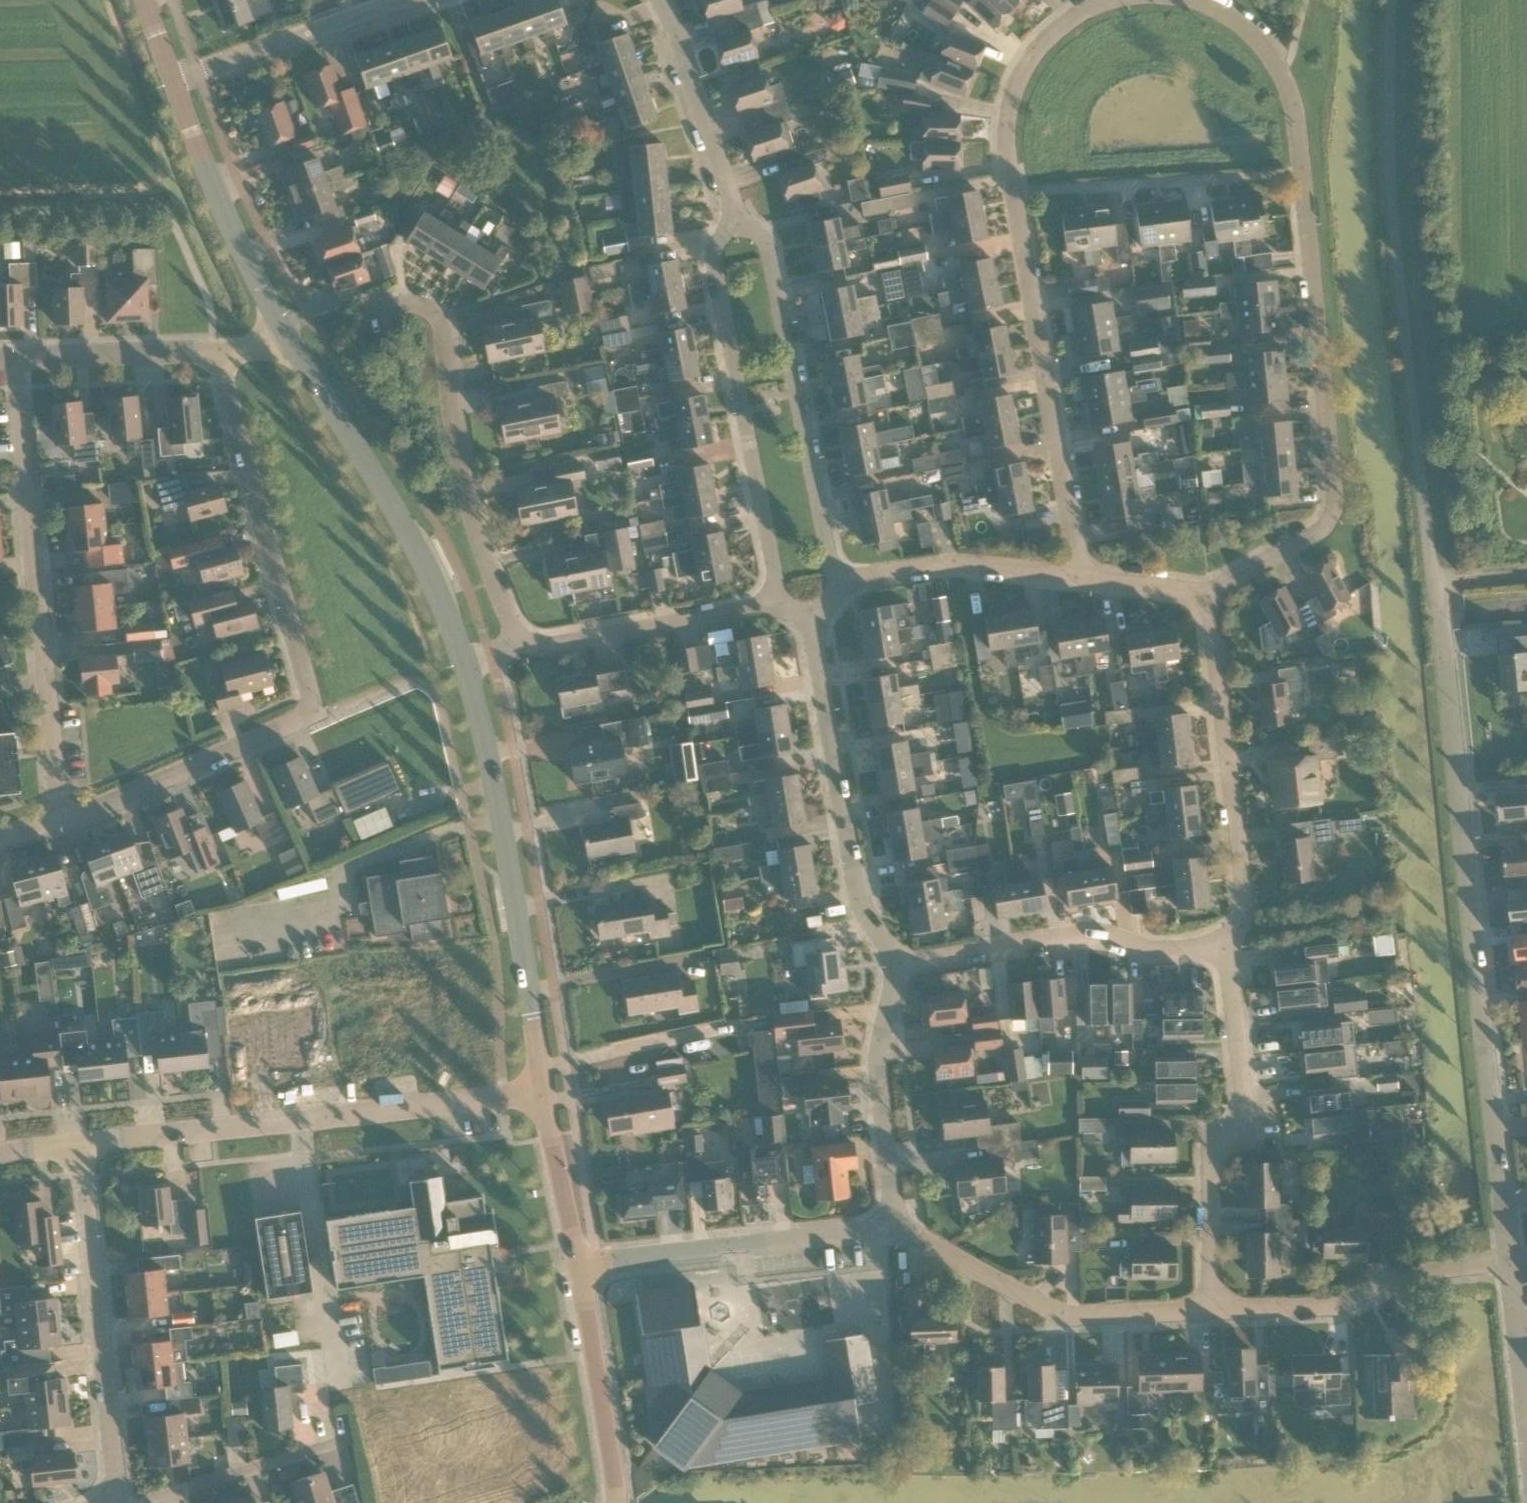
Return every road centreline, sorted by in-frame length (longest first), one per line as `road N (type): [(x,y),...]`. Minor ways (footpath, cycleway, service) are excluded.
road 1 (unclassified): [(1504,1207),(1396,242),(1401,0)]
road 2 (residential): [(1201,0),(1245,22),(1284,64),(1304,133),(1340,523),(1207,599)]
road 3 (residential): [(61,826),(312,714),(219,351)]
road 4 (residential): [(1085,581),(1010,158),(1015,96),(1043,46),(1083,8),(1106,0)]
road 5 (residential): [(80,1146),(544,1098)]
road 6 (residential): [(533,654),(491,557),(456,423),(445,318),(421,296),(358,309)]
road 7 (secondary): [(544,1098),(468,672)]
road 8 (secondary): [(468,672),(424,564),(283,330)]
road 9 (residential): [(736,220),(776,262),(832,587)]
road 10 (residential): [(776,597),(715,272),(736,220)]
road 11 (residential): [(1214,1307),(1210,1159),(1246,1120),(1220,947)]
road 12 (residential): [(895,968),(859,898),(809,621)]
road 13 (residential): [(115,1502),(80,1146)]
road 14 (residential): [(1220,947),(1245,906),(1207,599)]
road 15 (residential): [(898,1233),(1046,1318),(1214,1307)]
road 16 (residential): [(895,968),(1089,928),(1166,955),(1220,947)]
road 17 (residential): [(46,682),(16,356)]
road 18 (residential): [(586,1272),(898,1233)]
road 19 (residential): [(1214,1307),(1342,1303),(1406,1269),(1510,1258)]
road 20 (secondary): [(283,330),(218,201),(174,81)]
road 21 (residential): [(898,1233),(879,1060),(895,968)]
road 22 (residential): [(1085,581),(944,563),(832,587)]
road 23 (residential): [(776,597),(533,654)]
road 24 (residential): [(174,81),(399,0)]
road 25 (residential): [(736,220),(661,0)]
road 26 (secondary): [(615,1502),(586,1272)]
road 27 (residential): [(219,351),(16,356)]
road 28 (residential): [(338,1451),(152,1502)]
road 29 (secondary): [(586,1272),(544,1098)]
road 30 (unclassified): [(1526,1403),(1510,1258)]
road 31 (residential): [(61,826),(46,682)]
road 32 (residential): [(1207,599),(1085,581)]

